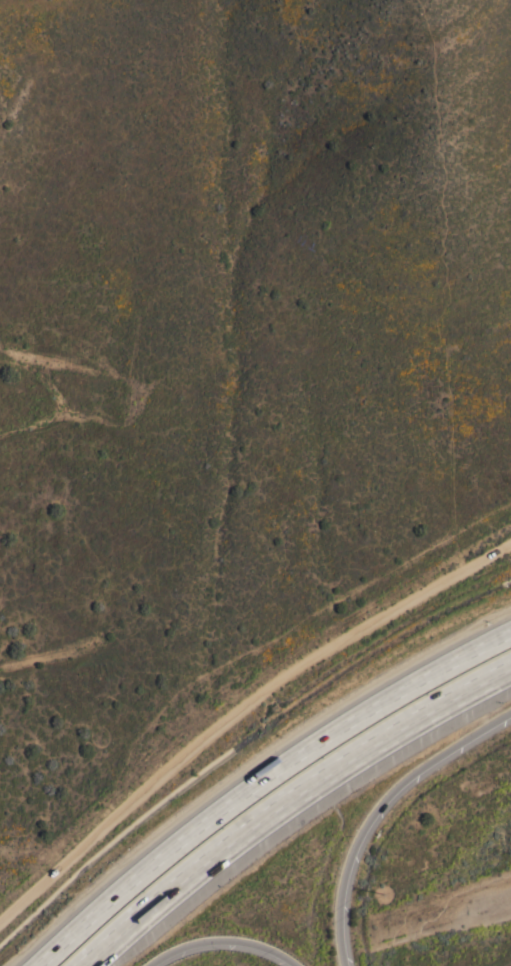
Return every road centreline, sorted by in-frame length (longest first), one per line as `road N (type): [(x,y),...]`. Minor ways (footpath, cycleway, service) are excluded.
road 1 (residential): [(0,918),(276,688),(510,551)]
road 2 (motorway): [(510,635),(289,759),(147,866),(35,965)]
road 3 (motorway): [(88,965),(206,861),(318,778),(510,670)]
road 4 (motorway): [(348,965),(349,876),(380,810),(404,783),(510,716)]
road 5 (motorway): [(153,965),(221,941),(249,943),(297,965)]

